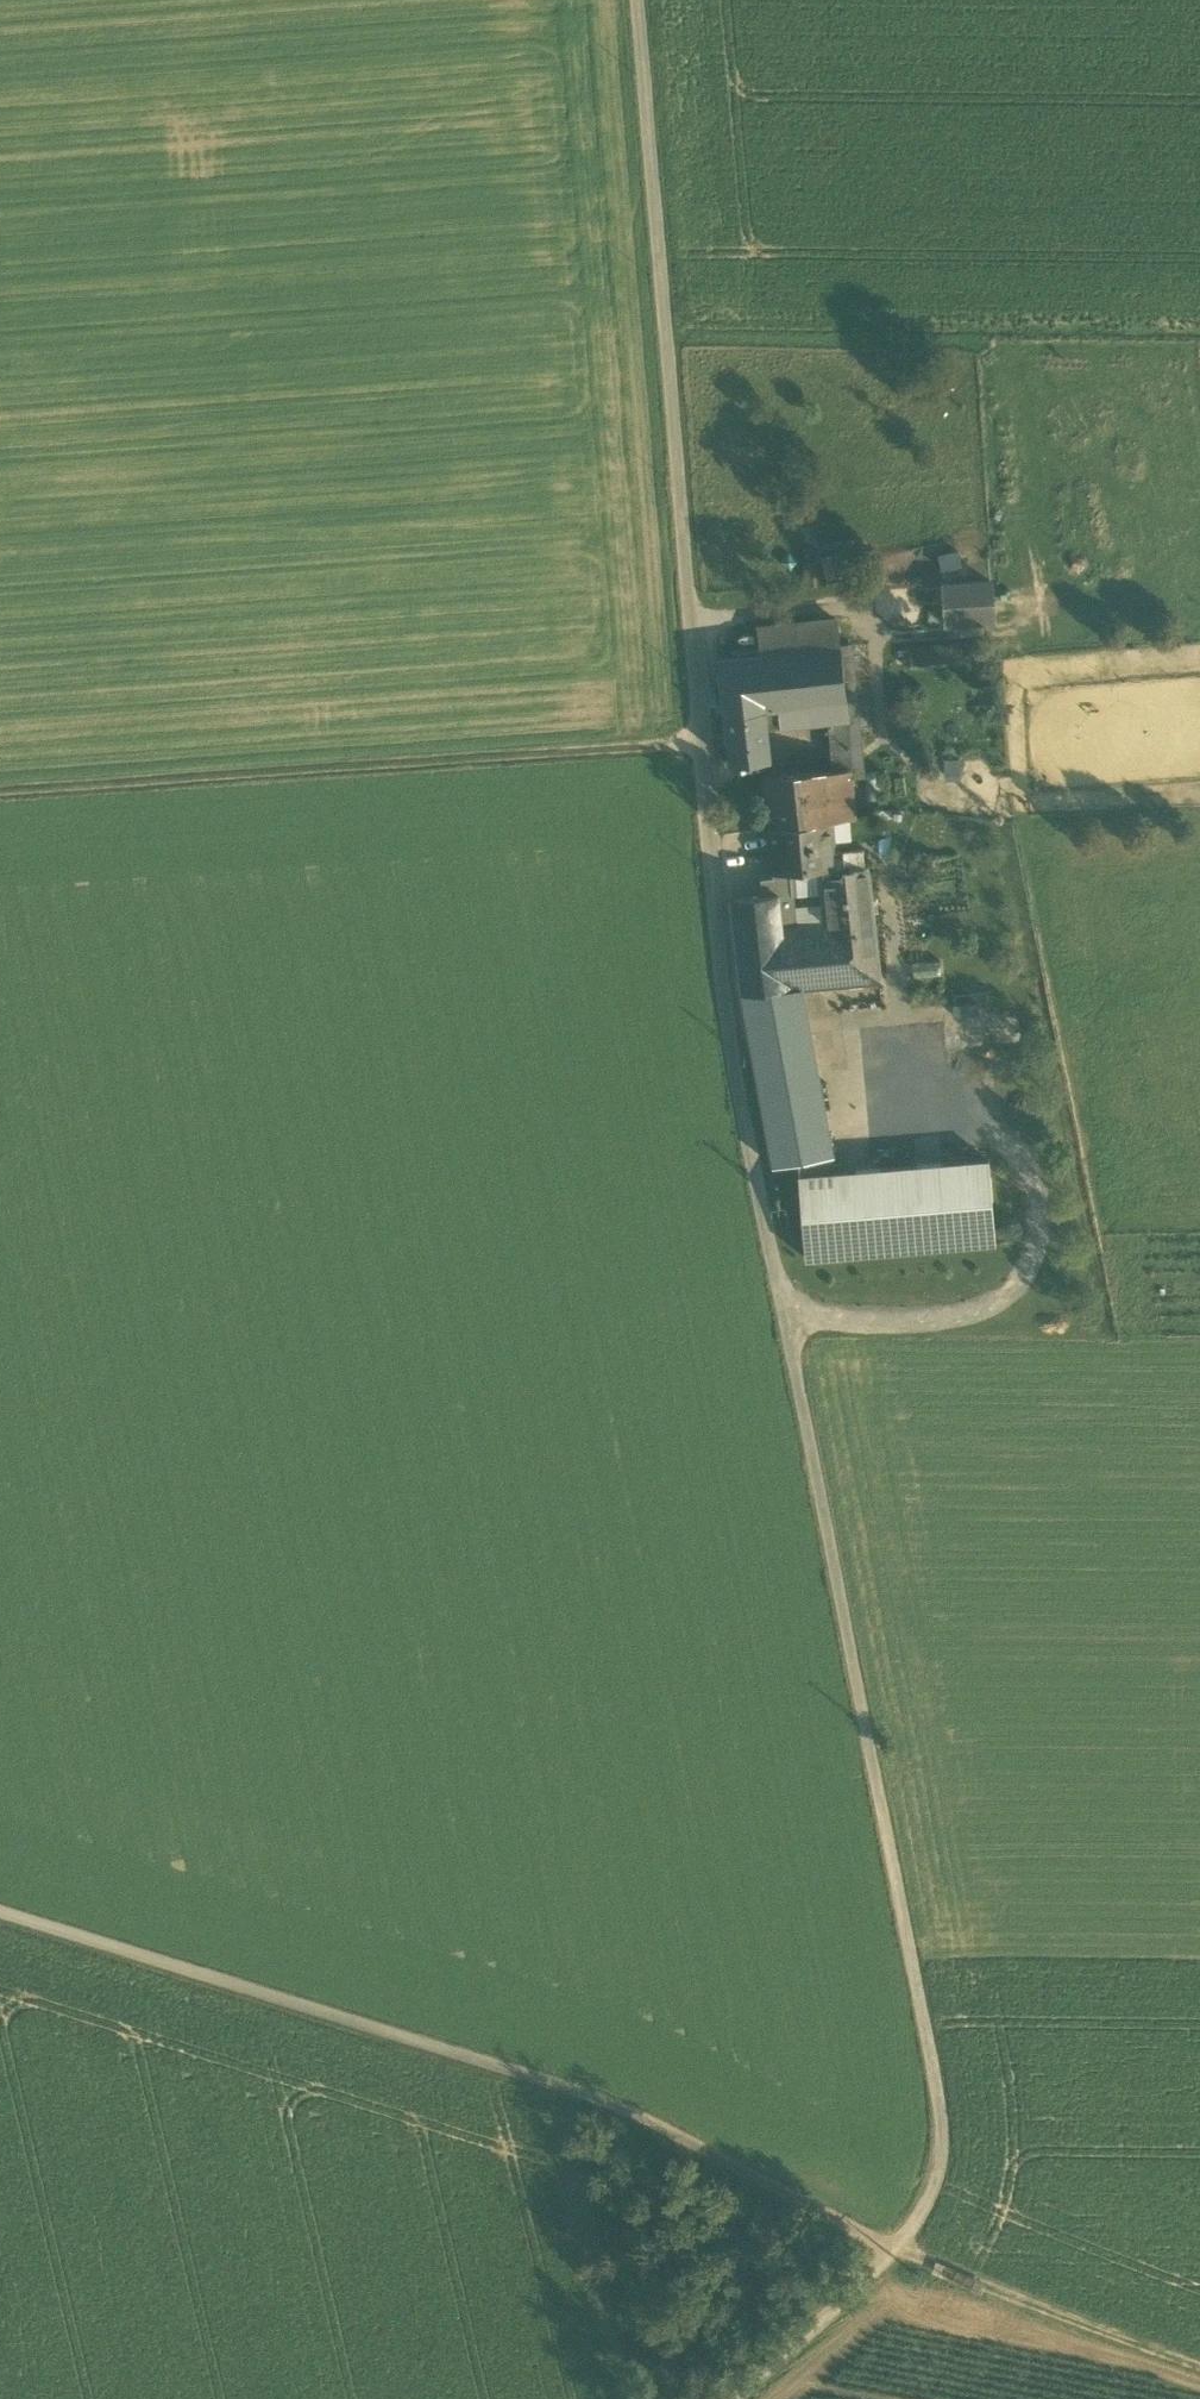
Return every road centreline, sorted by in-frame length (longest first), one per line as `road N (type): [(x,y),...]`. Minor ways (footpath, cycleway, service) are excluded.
road 1 (unclassified): [(636,0),(722,963),(941,2110),(933,2186),(895,2251),(731,2398)]
road 2 (track): [(1199,2364),(895,2251),(566,2087),(0,1914)]
road 3 (track): [(0,789),(701,739)]

